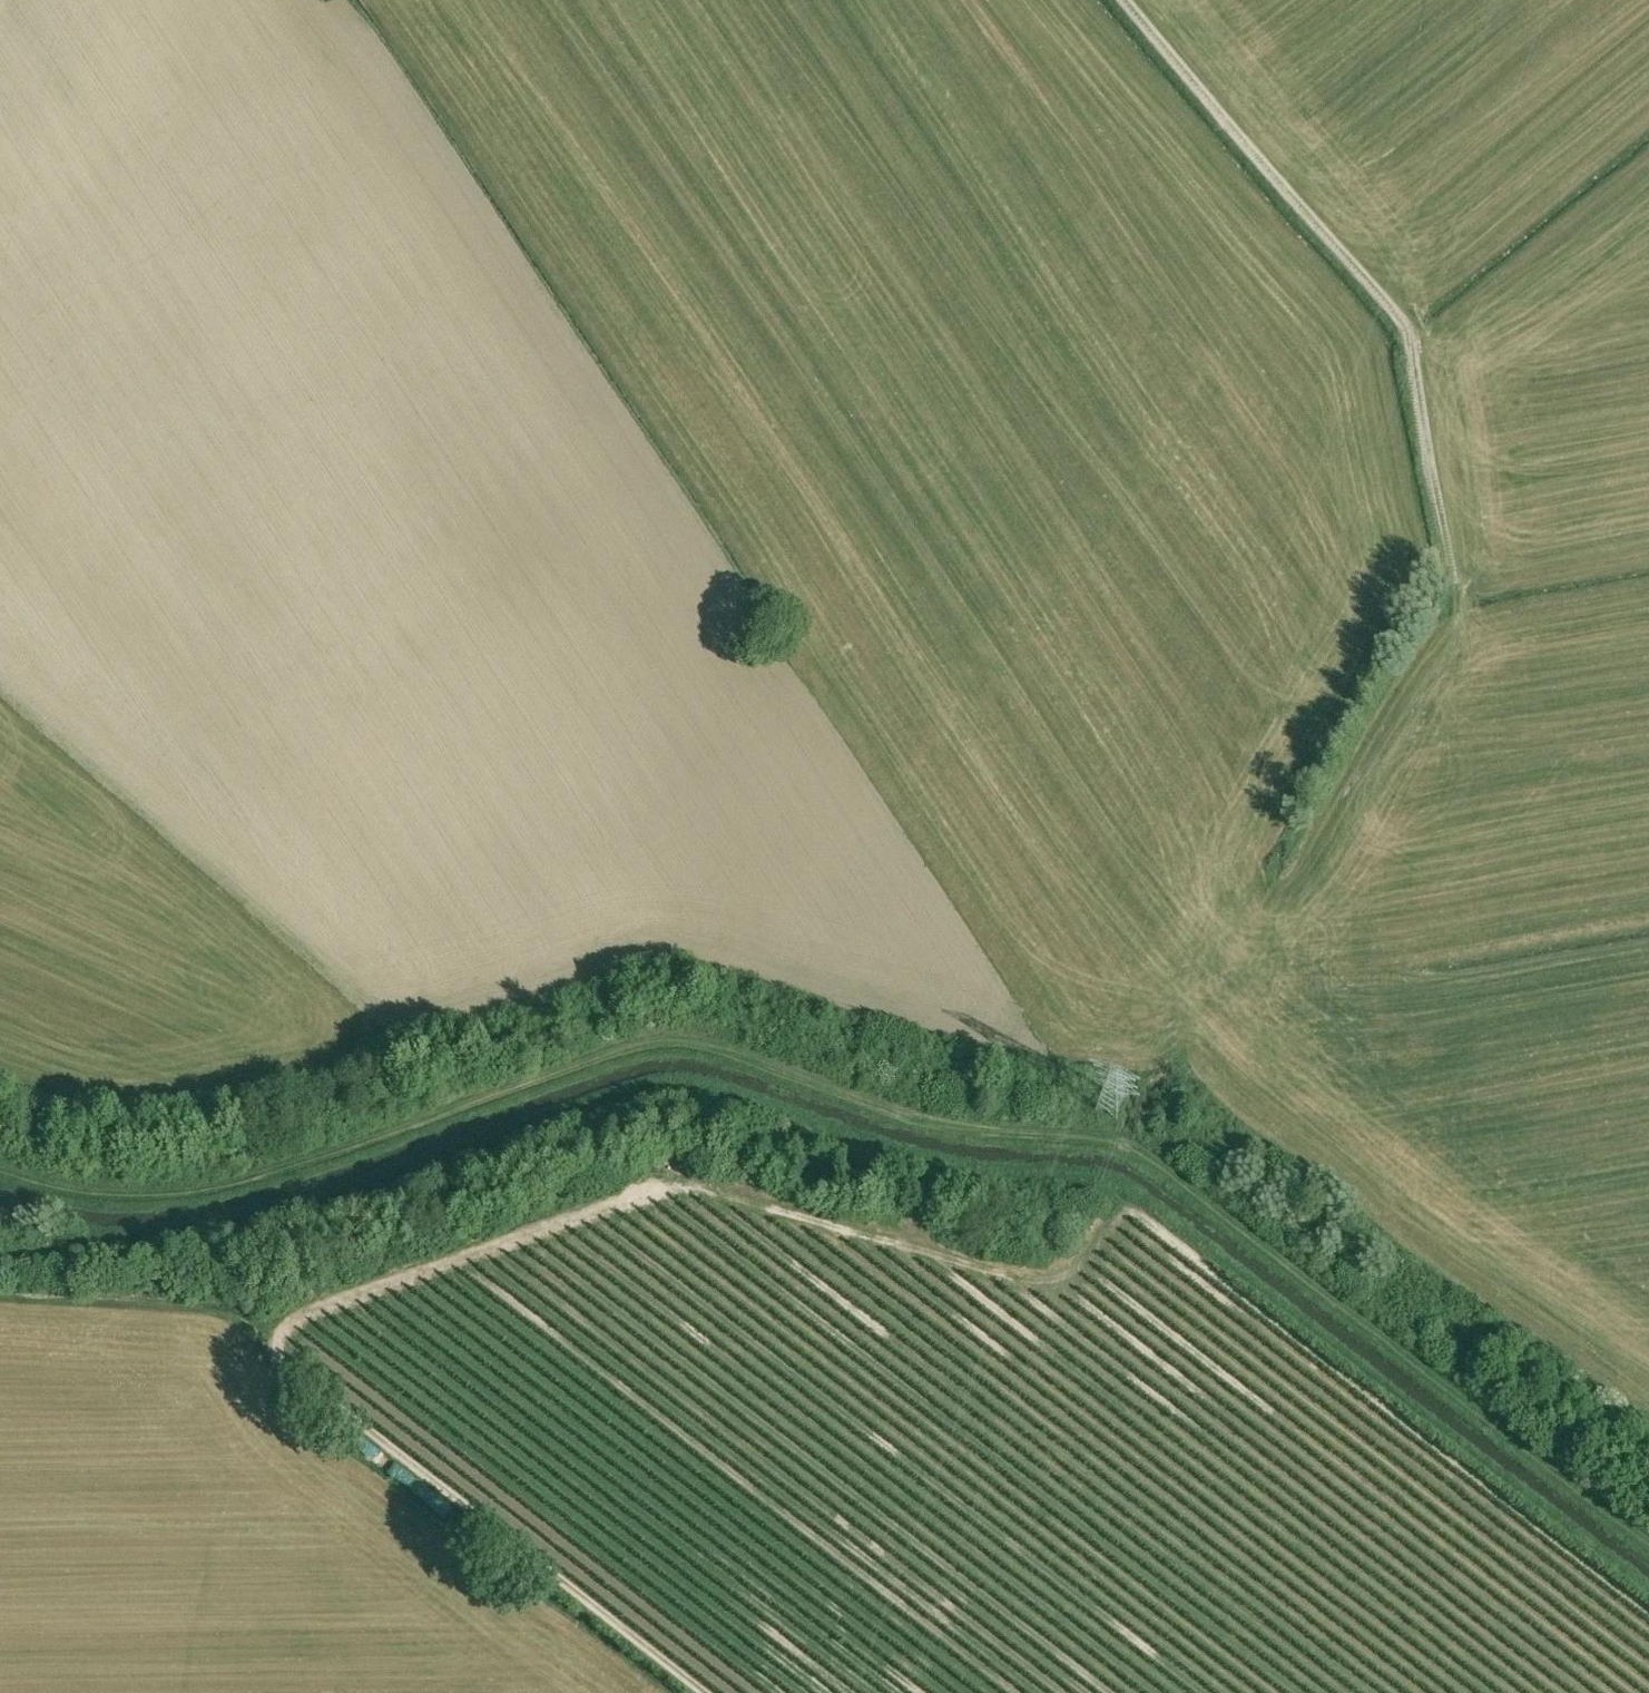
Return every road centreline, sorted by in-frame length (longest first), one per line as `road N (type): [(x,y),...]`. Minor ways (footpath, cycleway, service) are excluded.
road 1 (track): [(1004,1272),(670,1187),(319,1306),(297,1315),(278,1338),(277,1356),(300,1385),(693,1692)]
road 2 (track): [(1448,582),(1410,342),(1125,0)]

